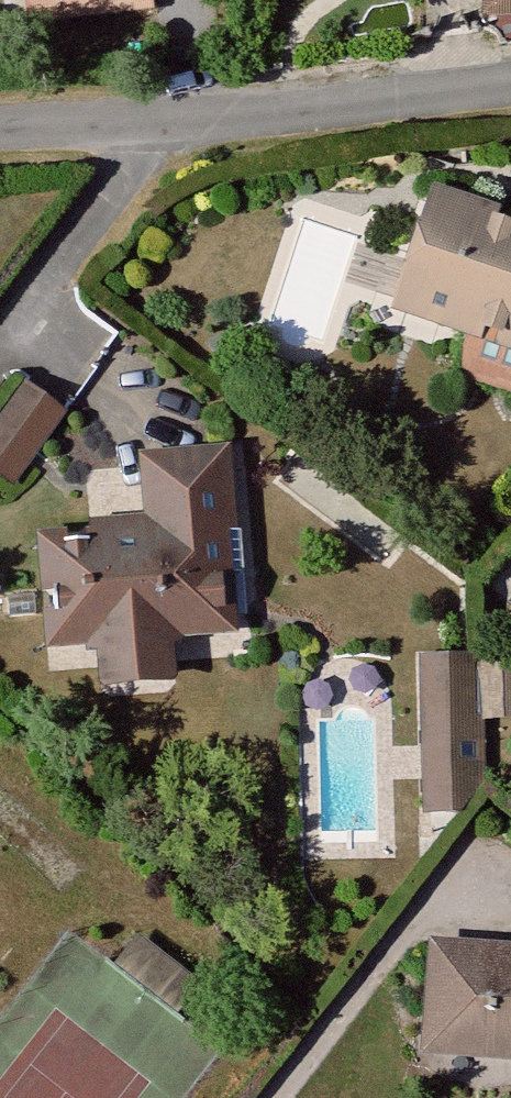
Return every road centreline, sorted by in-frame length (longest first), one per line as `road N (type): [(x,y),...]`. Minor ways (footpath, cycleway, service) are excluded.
road 1 (residential): [(0,130),(272,114),(510,89)]

